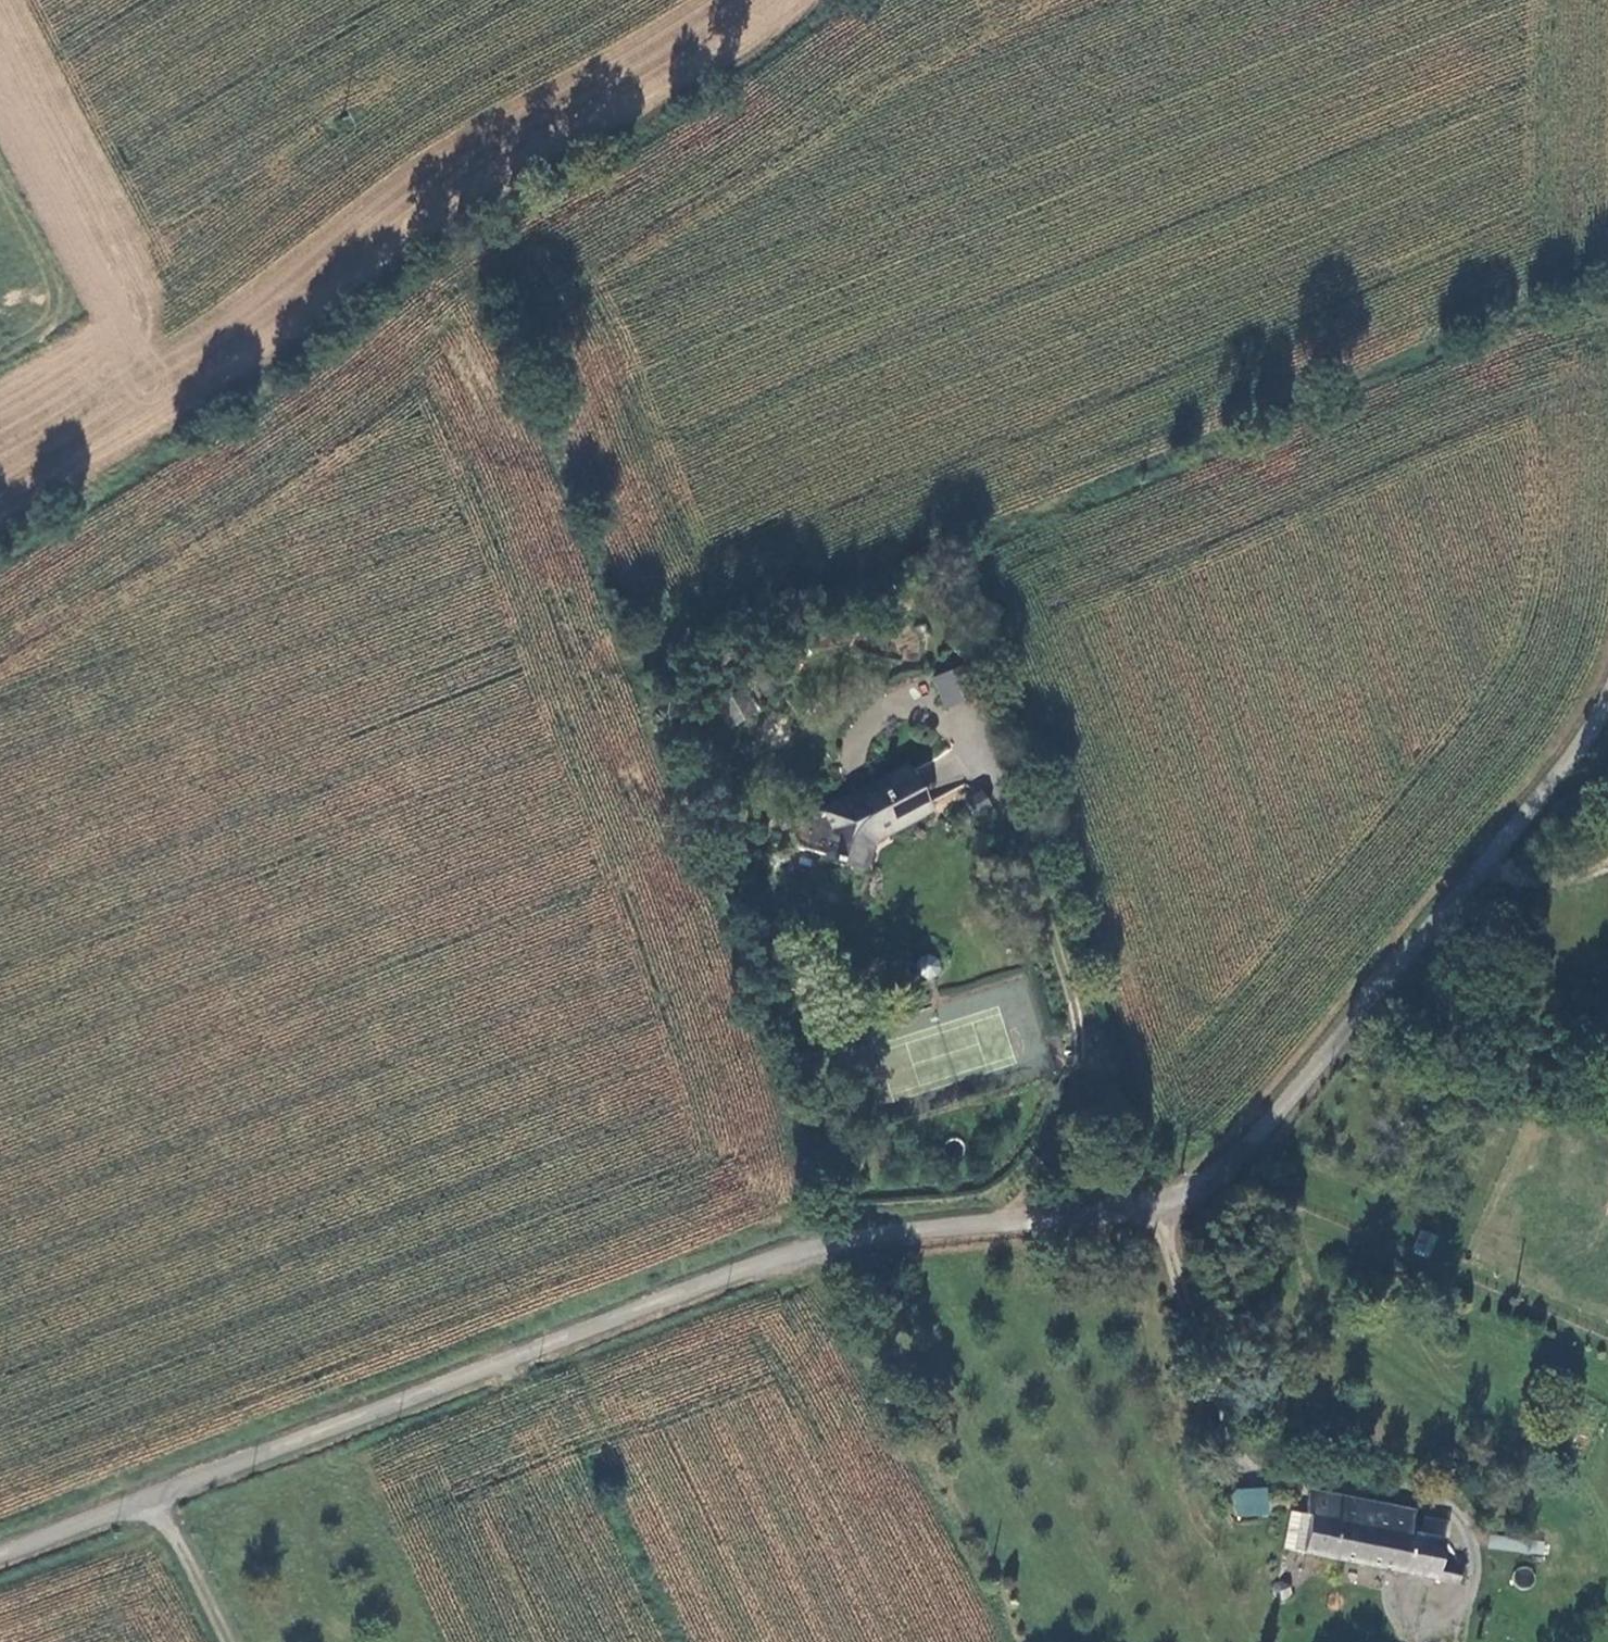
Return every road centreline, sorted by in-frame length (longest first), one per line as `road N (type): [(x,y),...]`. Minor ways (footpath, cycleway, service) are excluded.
road 1 (unclassified): [(0,1548),(788,1253),(896,1230),(1105,1213),(1179,1196),(1242,1152),(1583,735),(1607,688)]

